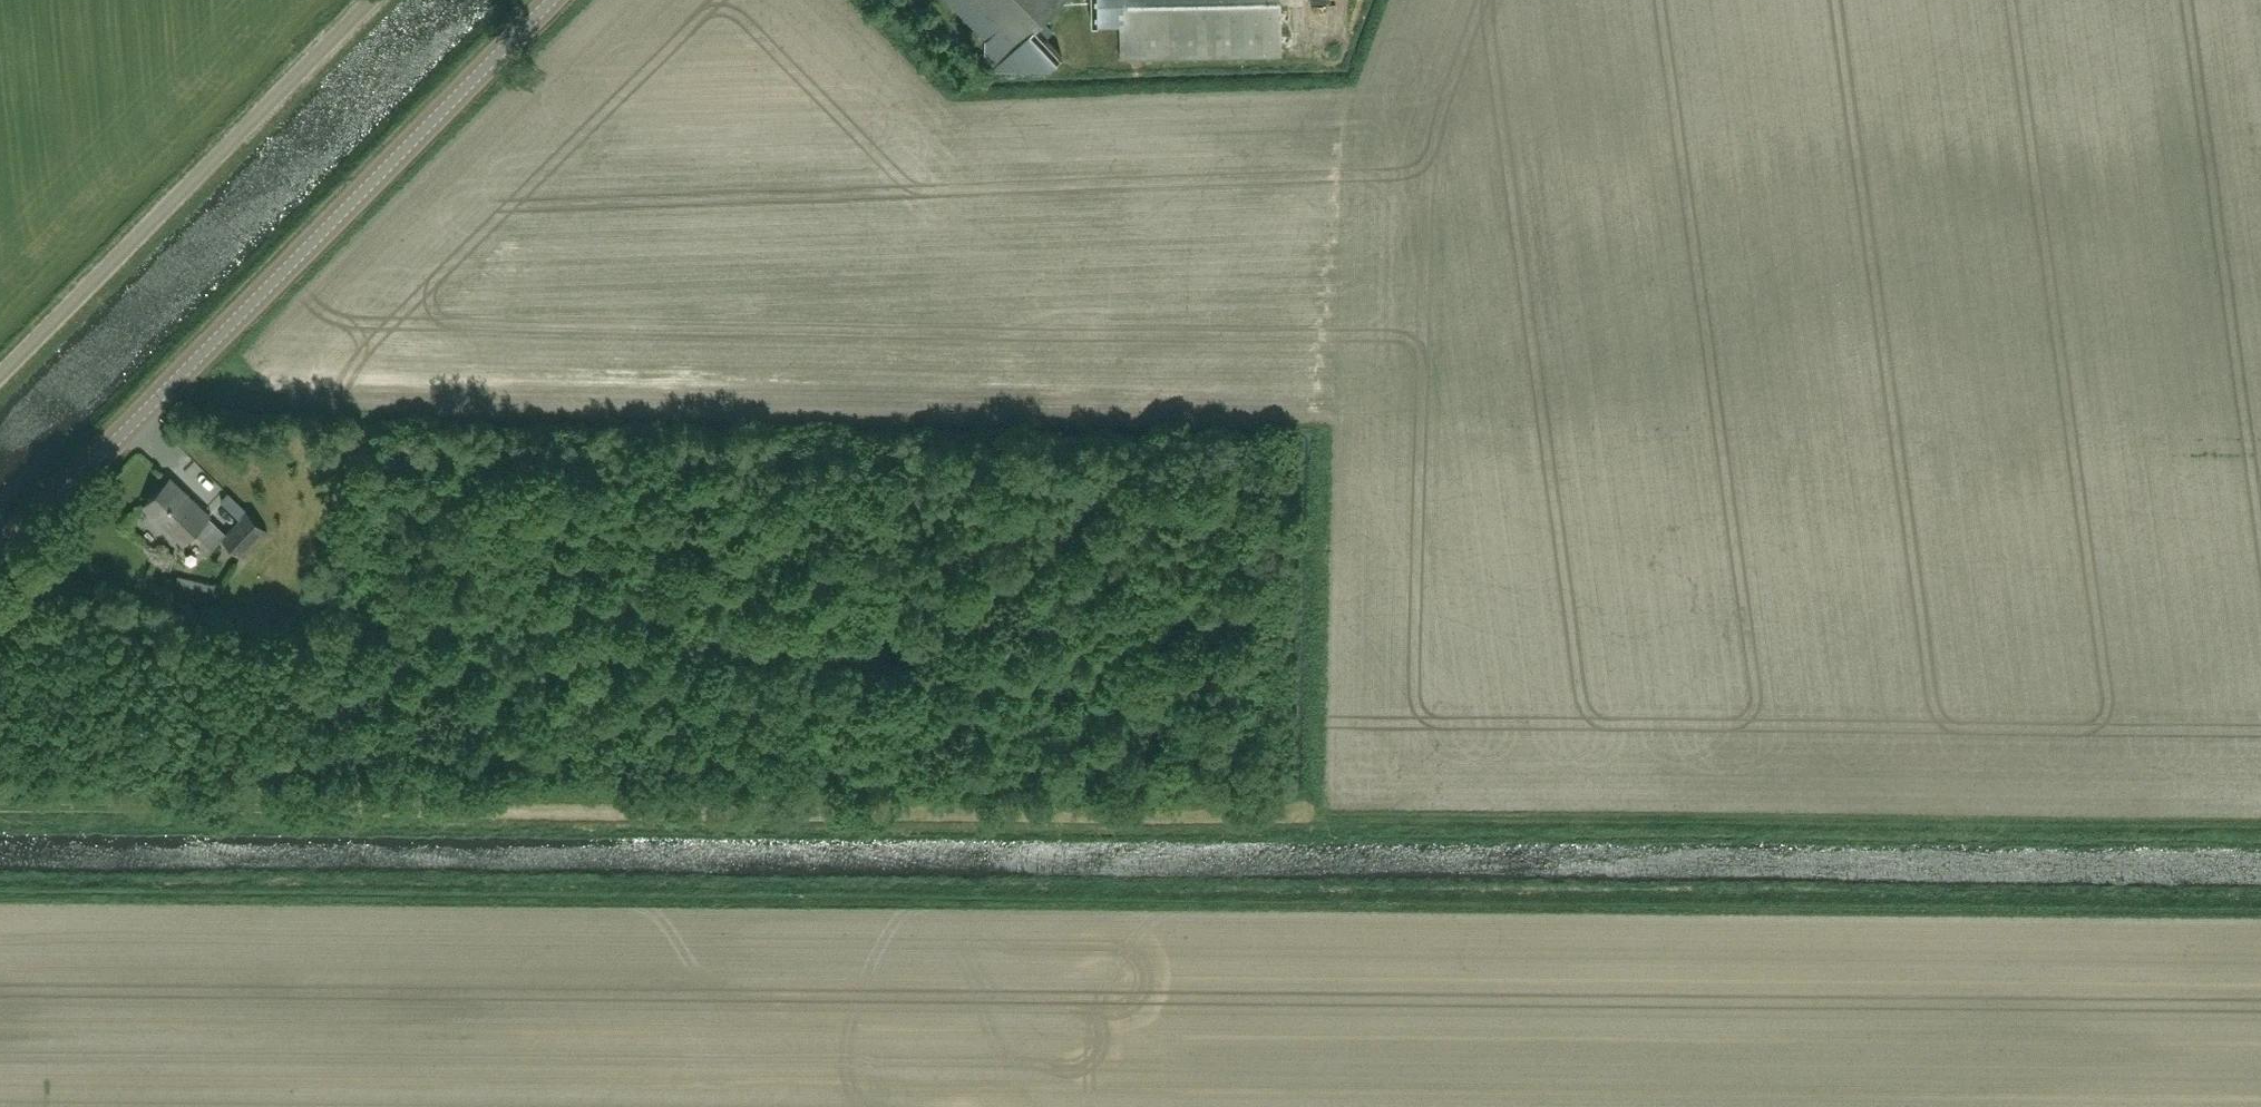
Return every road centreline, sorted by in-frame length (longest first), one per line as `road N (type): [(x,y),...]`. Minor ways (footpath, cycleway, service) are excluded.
road 1 (tertiary): [(0,570),(562,0)]
road 2 (unclassified): [(0,376),(372,0)]

